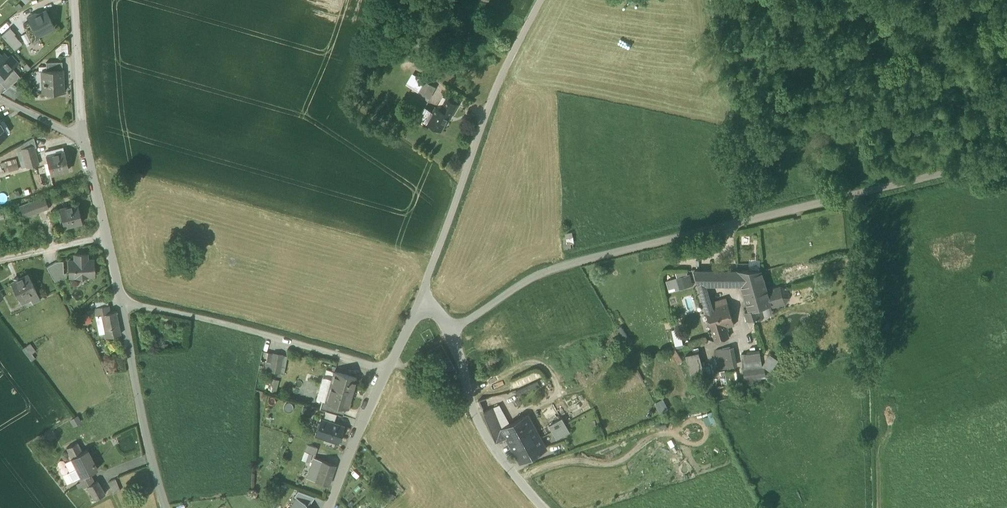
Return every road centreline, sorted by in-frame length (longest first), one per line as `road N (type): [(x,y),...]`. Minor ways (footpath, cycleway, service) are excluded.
road 1 (residential): [(454,329),(537,272),(1006,157)]
road 2 (residential): [(424,293),(500,74),(541,0)]
road 3 (residential): [(122,303),(385,371)]
road 4 (residential): [(122,303),(164,507)]
road 5 (residential): [(542,507),(491,446),(454,329)]
road 6 (residential): [(82,139),(122,303)]
road 7 (residential): [(328,507),(385,371)]
road 8 (residential): [(75,0),(82,139)]

